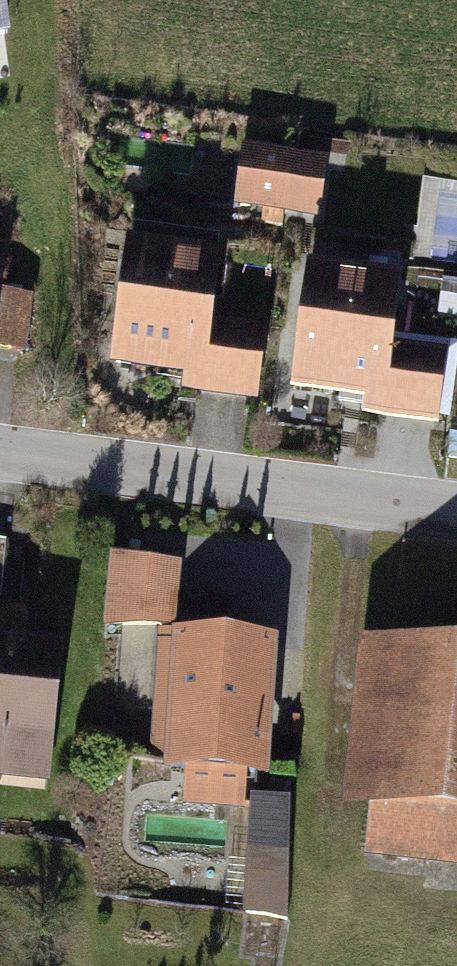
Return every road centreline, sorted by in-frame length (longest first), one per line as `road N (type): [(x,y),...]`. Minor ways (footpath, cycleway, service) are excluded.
road 1 (residential): [(0,453),(456,516)]

